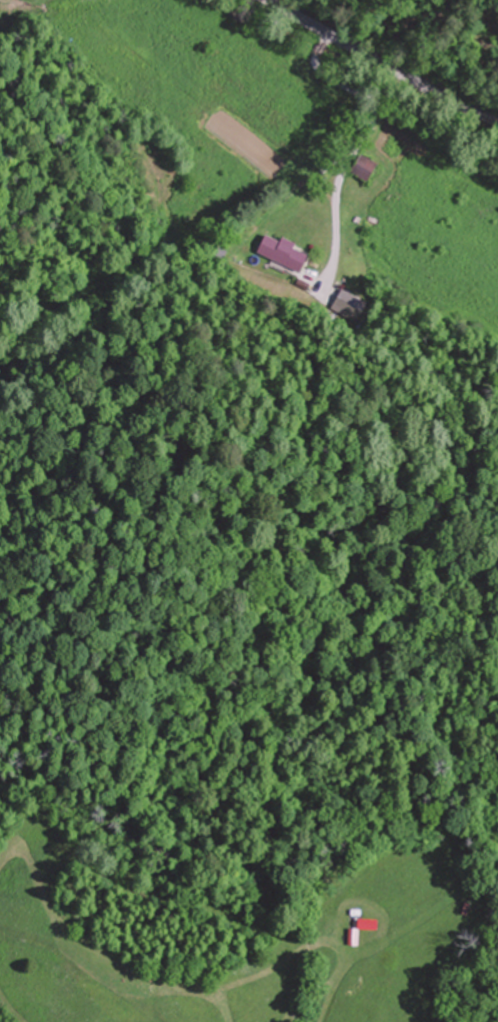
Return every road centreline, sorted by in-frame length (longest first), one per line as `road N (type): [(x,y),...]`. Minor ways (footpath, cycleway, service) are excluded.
road 1 (secondary): [(497,118),(272,0)]

